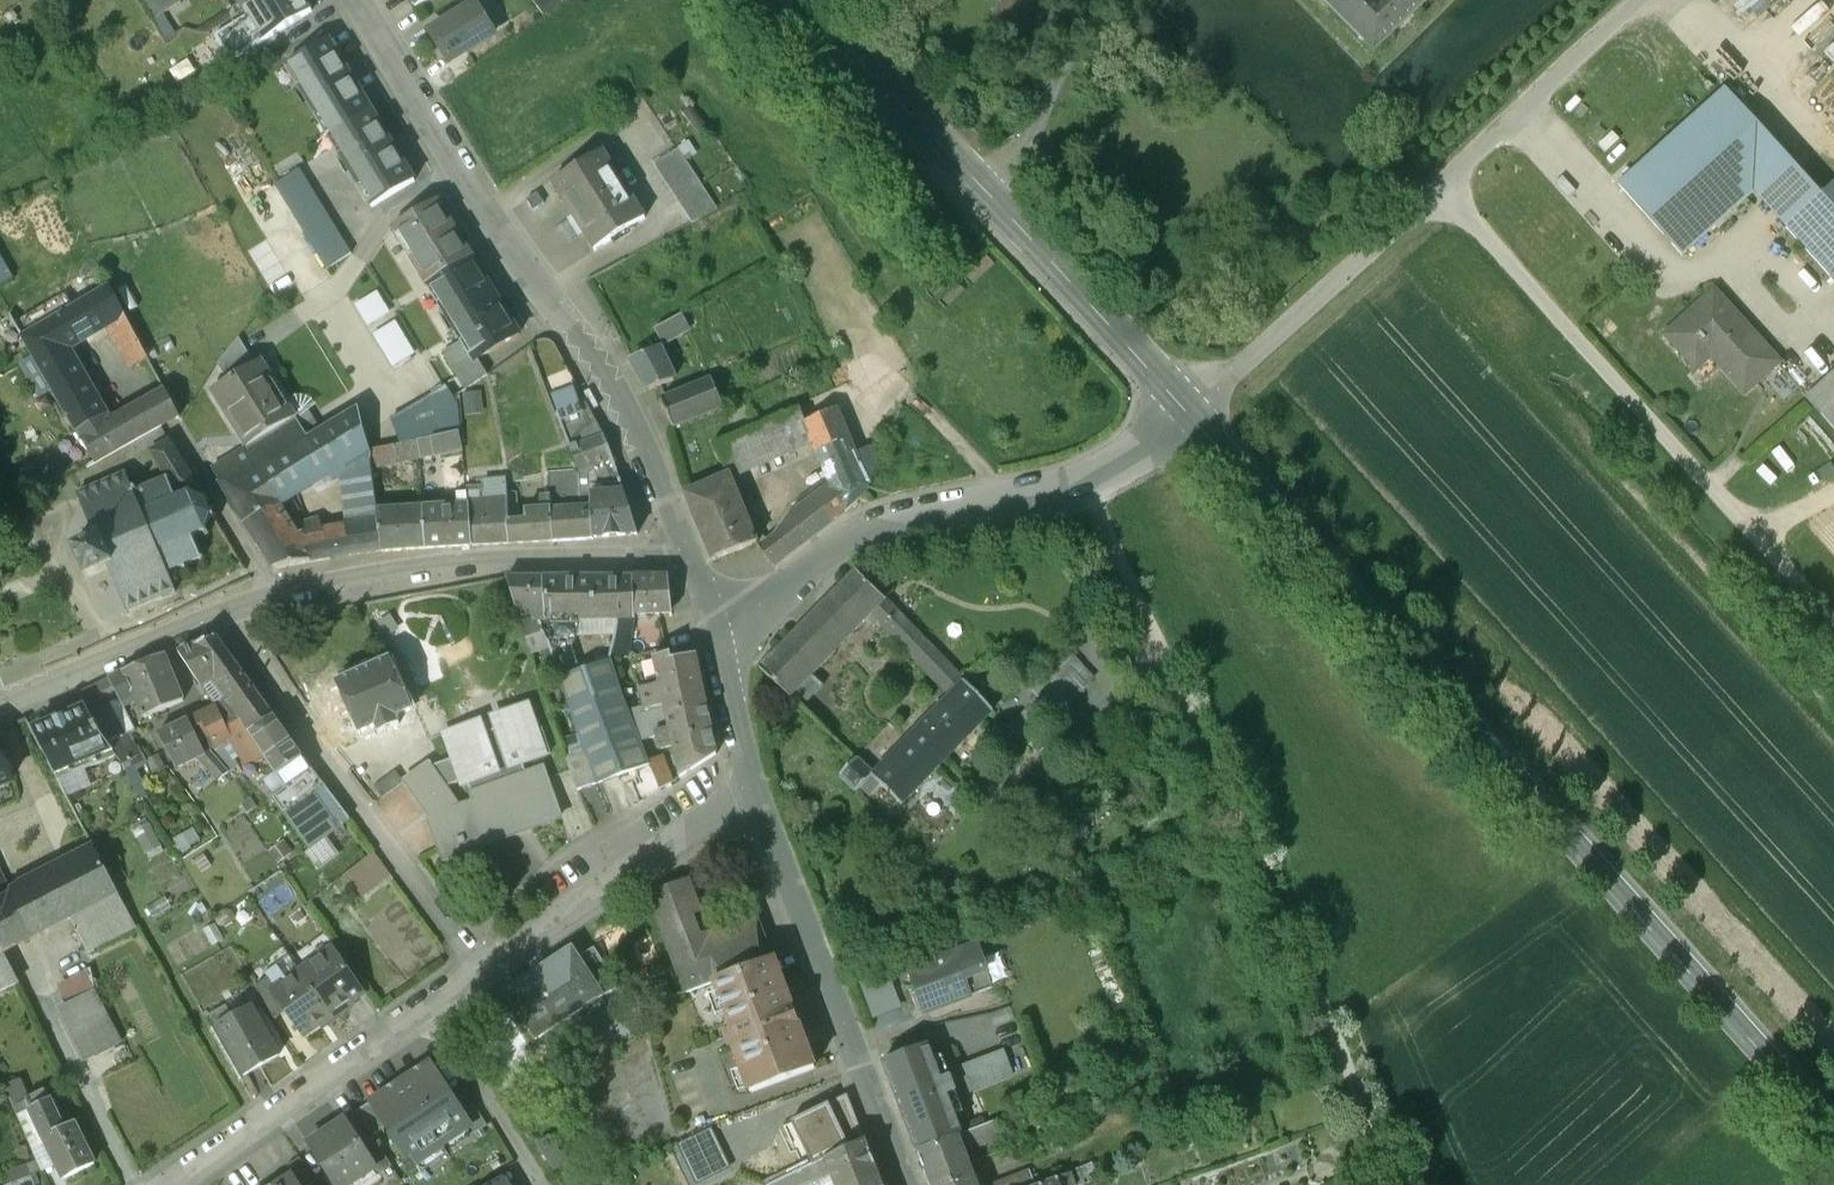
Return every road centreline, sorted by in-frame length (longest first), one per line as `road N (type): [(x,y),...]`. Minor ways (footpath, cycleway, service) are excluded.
road 1 (tertiary): [(1833,1118),(1193,412)]
road 2 (residential): [(1083,478),(1395,1184)]
road 3 (residential): [(364,0),(639,434),(691,559)]
road 4 (track): [(1443,184),(1833,619)]
road 5 (tertiary): [(1193,412),(807,0)]
road 6 (tertiary): [(220,610),(279,594),(488,568),(691,559)]
road 7 (track): [(1523,104),(1685,291),(1744,241),(1830,328)]
road 8 (residential): [(220,610),(485,970)]
road 9 (residential): [(754,782),(905,1184)]
road 10 (tertiary): [(1083,478),(859,531),(722,625)]
road 11 (track): [(1443,184),(1193,412)]
road 12 (residential): [(754,782),(636,846),(485,970)]
road 13 (residential): [(436,1008),(180,1184)]
road 14 (track): [(1634,0),(1443,184)]
road 15 (tertiary): [(0,700),(220,610)]
road 16 (residential): [(436,1008),(540,1184)]
road 17 (residential): [(722,625),(754,782)]
road 18 (tertiary): [(1193,412),(1083,478)]

